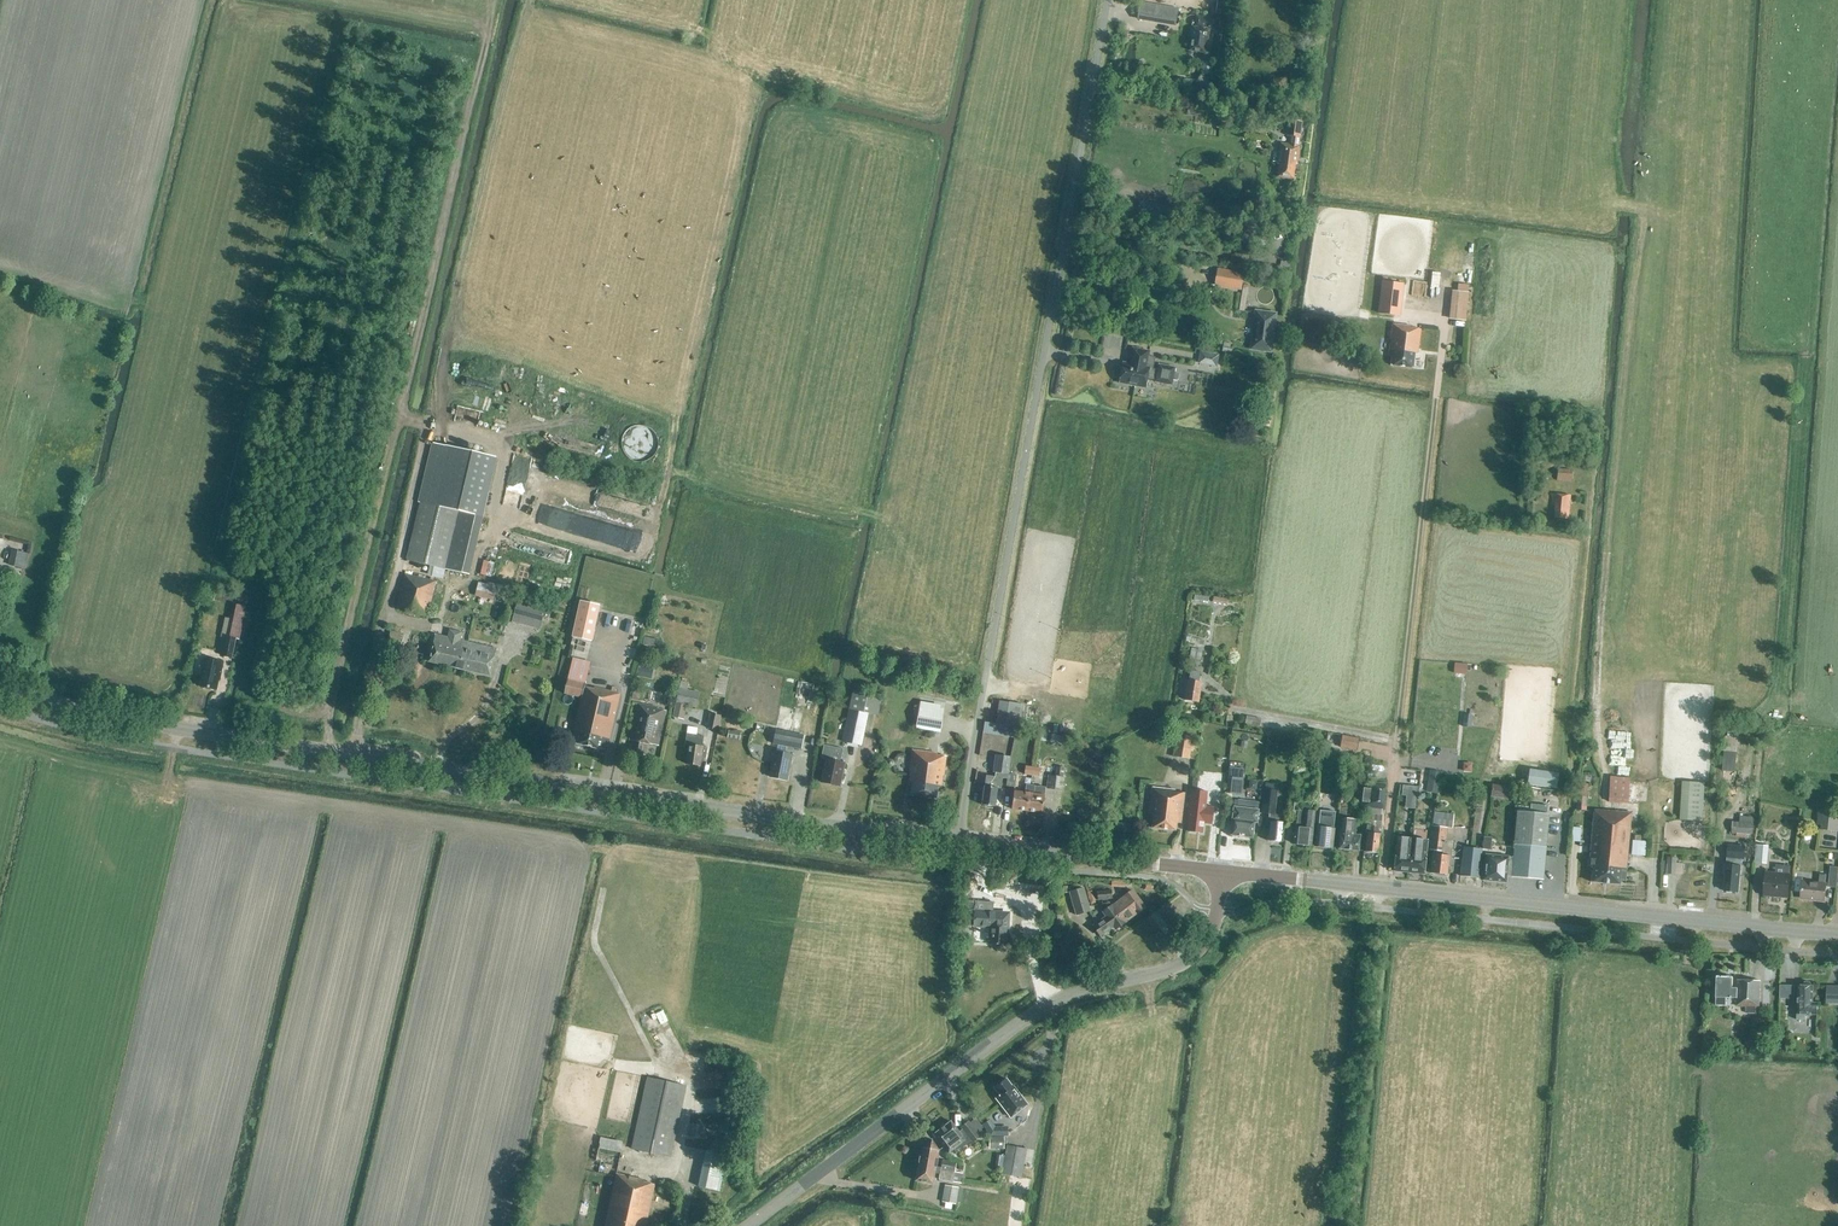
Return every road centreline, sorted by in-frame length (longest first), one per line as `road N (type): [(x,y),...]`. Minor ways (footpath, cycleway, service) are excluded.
road 1 (secondary): [(959,844),(123,719),(0,687)]
road 2 (unclassified): [(959,844),(1107,0)]
road 3 (secondary): [(1837,935),(1221,871)]
road 4 (tertiary): [(749,1225),(1047,1005),(1186,962),(1212,929),(1221,871)]
road 5 (secondary): [(1221,871),(959,844)]

